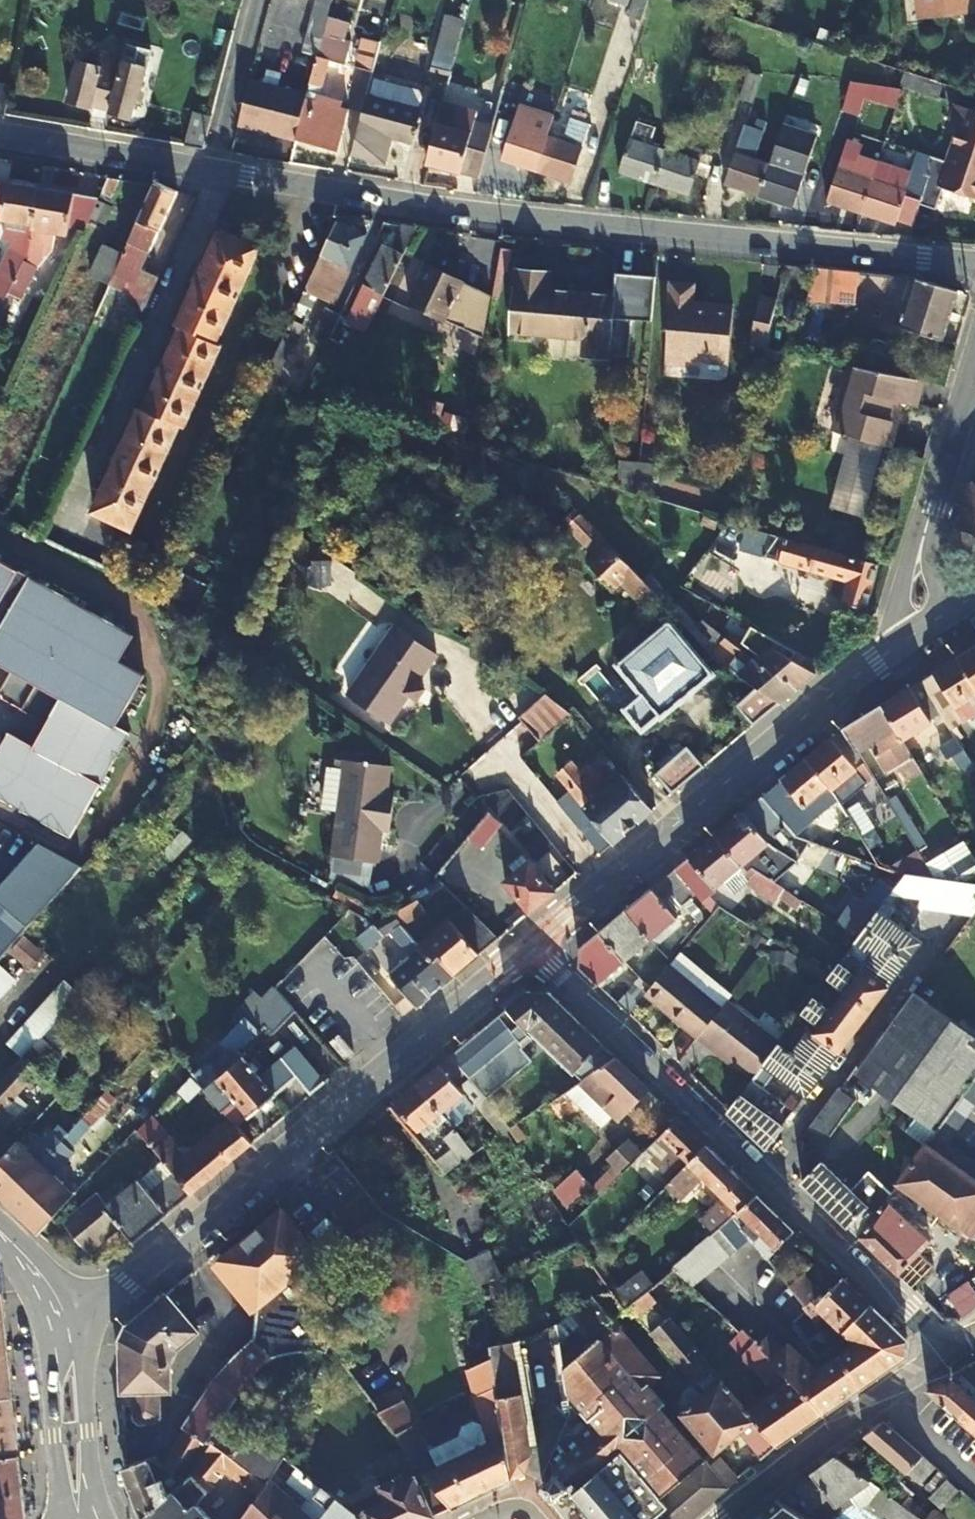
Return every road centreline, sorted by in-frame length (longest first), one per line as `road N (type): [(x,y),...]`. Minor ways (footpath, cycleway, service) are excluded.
road 1 (residential): [(206,174),(445,209),(974,267)]
road 2 (tertiary): [(57,1319),(126,1284),(529,945)]
road 3 (residential): [(941,1348),(529,945)]
road 4 (tertiary): [(529,945),(934,623)]
road 5 (tertiary): [(941,1348),(792,1461),(729,1518)]
road 6 (residential): [(934,623),(916,593),(974,368)]
road 7 (residential): [(0,137),(206,174)]
road 8 (tertiary): [(81,1518),(88,1431),(79,1354),(57,1319)]
road 9 (tertiary): [(57,1319),(53,1435),(77,1518)]
road 10 (residential): [(206,174),(250,0)]

